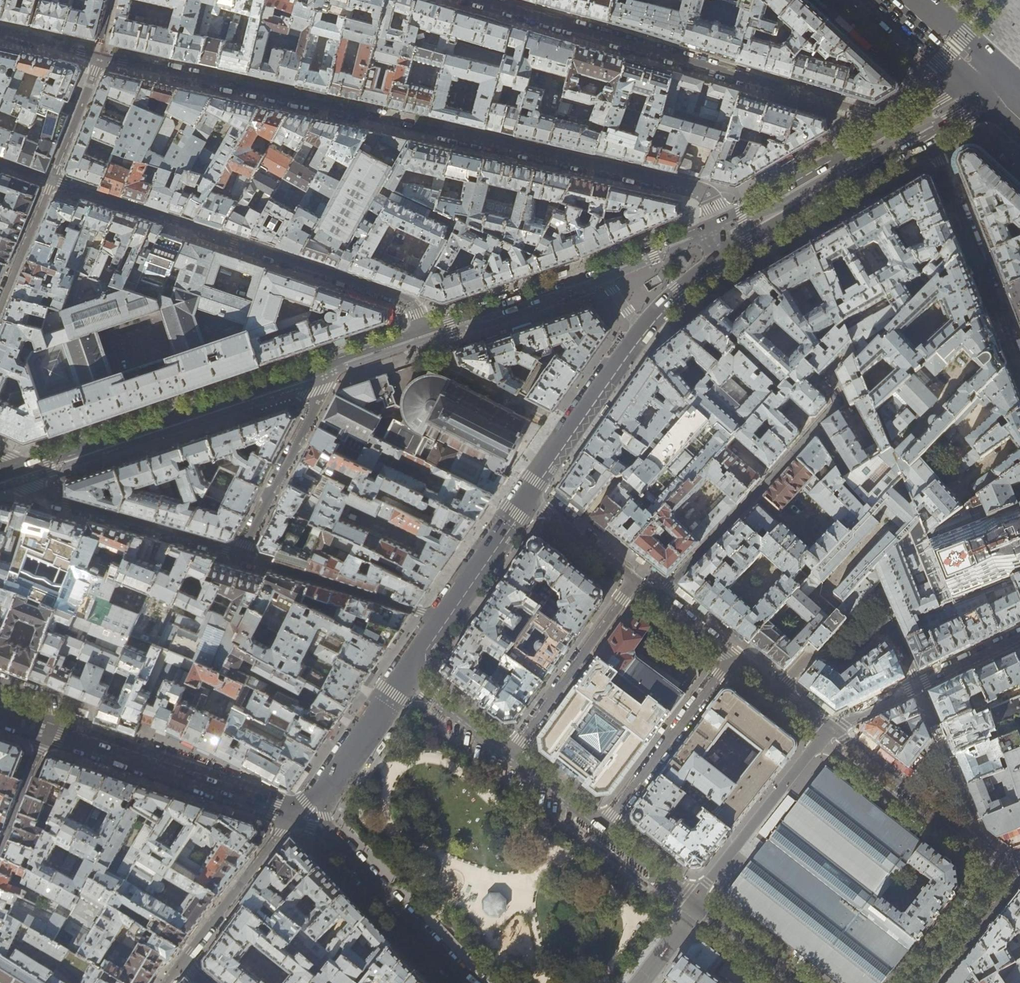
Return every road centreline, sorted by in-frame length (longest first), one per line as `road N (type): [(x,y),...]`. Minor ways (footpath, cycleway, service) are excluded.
road 1 (residential): [(719,220),(696,188),(99,58)]
road 2 (residential): [(895,124),(481,0)]
road 3 (residential): [(52,181),(408,300),(423,330)]
road 4 (secondary): [(333,360),(17,470)]
road 5 (secondary): [(531,497),(643,340),(733,250)]
road 6 (secondary): [(719,220),(567,283),(423,330)]
road 7 (secondary): [(46,733),(310,818)]
road 8 (residential): [(242,556),(41,498),(17,470)]
road 9 (residential): [(931,138),(1019,363)]
road 10 (secondary): [(733,250),(931,138)]
road 11 (tertiary): [(310,818),(465,982)]
road 12 (residential): [(827,727),(1004,865)]
road 13 (residential): [(827,727),(696,904)]
road 14 (secondary): [(408,678),(531,497)]
road 15 (residential): [(734,655),(604,829)]
road 16 (residential): [(511,757),(635,579)]
road 17 (residential): [(333,360),(242,556)]
road 18 (secondary): [(895,124),(719,220)]
road 19 (residential): [(917,684),(886,625),(843,654),(808,658),(780,690)]
road 20 (residential): [(183,963),(279,833),(310,818)]
road 21 (secondary): [(310,818),(408,678)]
road 22 (residential): [(1004,865),(910,982)]
road 23 (residential): [(0,309),(52,181)]
road 24 (residential): [(531,497),(635,579)]
road 25 (residential): [(99,58),(52,181)]
road 26 (residential): [(511,757),(408,678)]
road 27 (residential): [(46,733),(0,851)]
road 28 (residential): [(795,982),(696,904)]
road 29 (residential): [(635,579),(734,655)]

